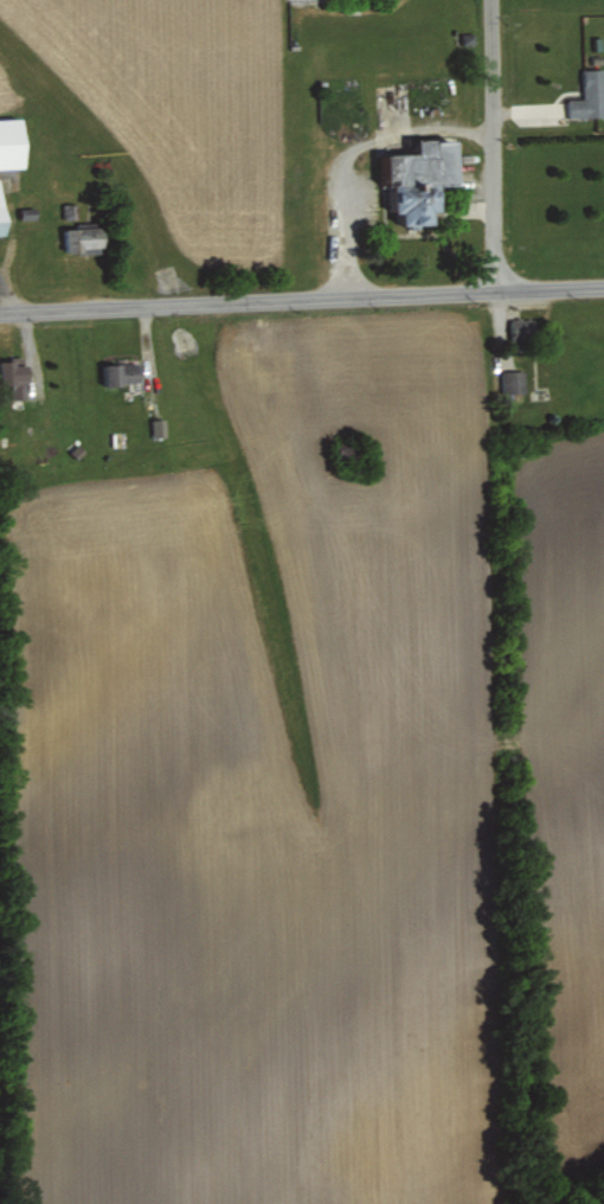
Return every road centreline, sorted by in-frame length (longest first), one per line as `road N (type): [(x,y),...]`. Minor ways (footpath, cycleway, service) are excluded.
road 1 (tertiary): [(0,317),(603,289)]
road 2 (residential): [(496,293),(492,0)]

